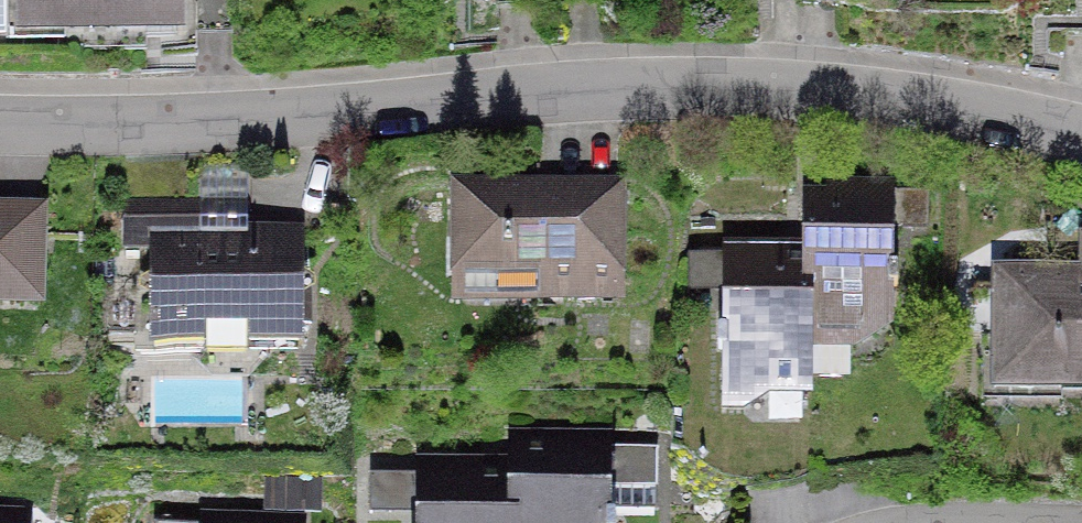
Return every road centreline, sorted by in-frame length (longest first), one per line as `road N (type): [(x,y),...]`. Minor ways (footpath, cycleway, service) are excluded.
road 1 (residential): [(1081,138),(959,110),(742,87),(200,122),(0,124)]

